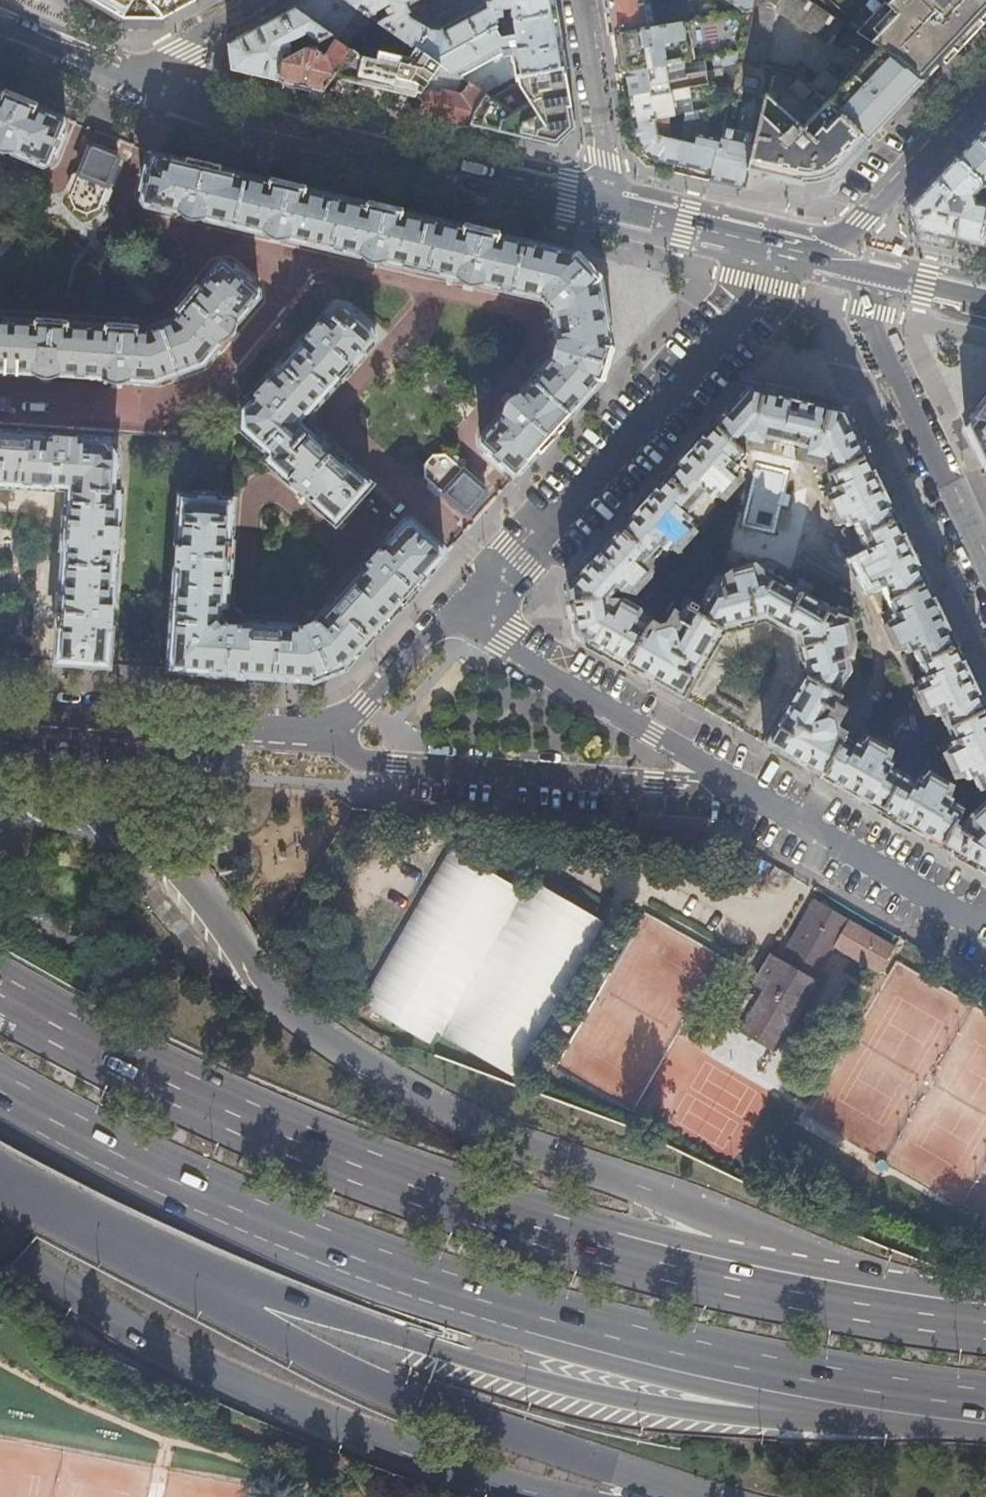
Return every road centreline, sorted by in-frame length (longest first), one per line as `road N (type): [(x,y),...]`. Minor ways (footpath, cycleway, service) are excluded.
road 1 (trunk): [(959,1326),(642,1183),(496,1135),(370,1066),(272,991),(154,848),(72,801),(0,794)]
road 2 (trunk): [(959,1326),(634,1256),(359,1162),(182,1086),(0,991)]
road 3 (trunk): [(0,1089),(136,1164),(324,1245),(593,1336),(932,1400)]
road 4 (trunk): [(202,1277),(541,1383),(681,1408),(805,1420),(932,1400)]
road 5 (trunk): [(0,1241),(141,1332),(376,1444),(550,1496)]
road 6 (primary): [(202,1277),(380,1390),(608,1465),(676,1496)]
road 7 (residential): [(452,614),(519,558),(756,300),(812,257)]
road 8 (secondary): [(129,80),(212,113),(611,207)]
road 9 (residential): [(327,732),(360,760),(396,765),(743,784)]
road 10 (residential): [(743,784),(452,614)]
road 11 (residential): [(327,732),(0,712)]
road 12 (residential): [(873,270),(872,311),(985,561)]
road 13 (residential): [(985,924),(743,784)]
road 14 (residential): [(812,257),(861,221),(985,85)]
road 15 (primary): [(0,1170),(202,1277)]
road 16 (residential): [(580,0),(611,207)]
road 17 (secondary): [(611,207),(812,257)]
road 18 (residential): [(452,614),(365,706),(327,732)]
road 19 (residential): [(266,0),(129,80)]
road 20 (secondary): [(0,24),(129,80)]

